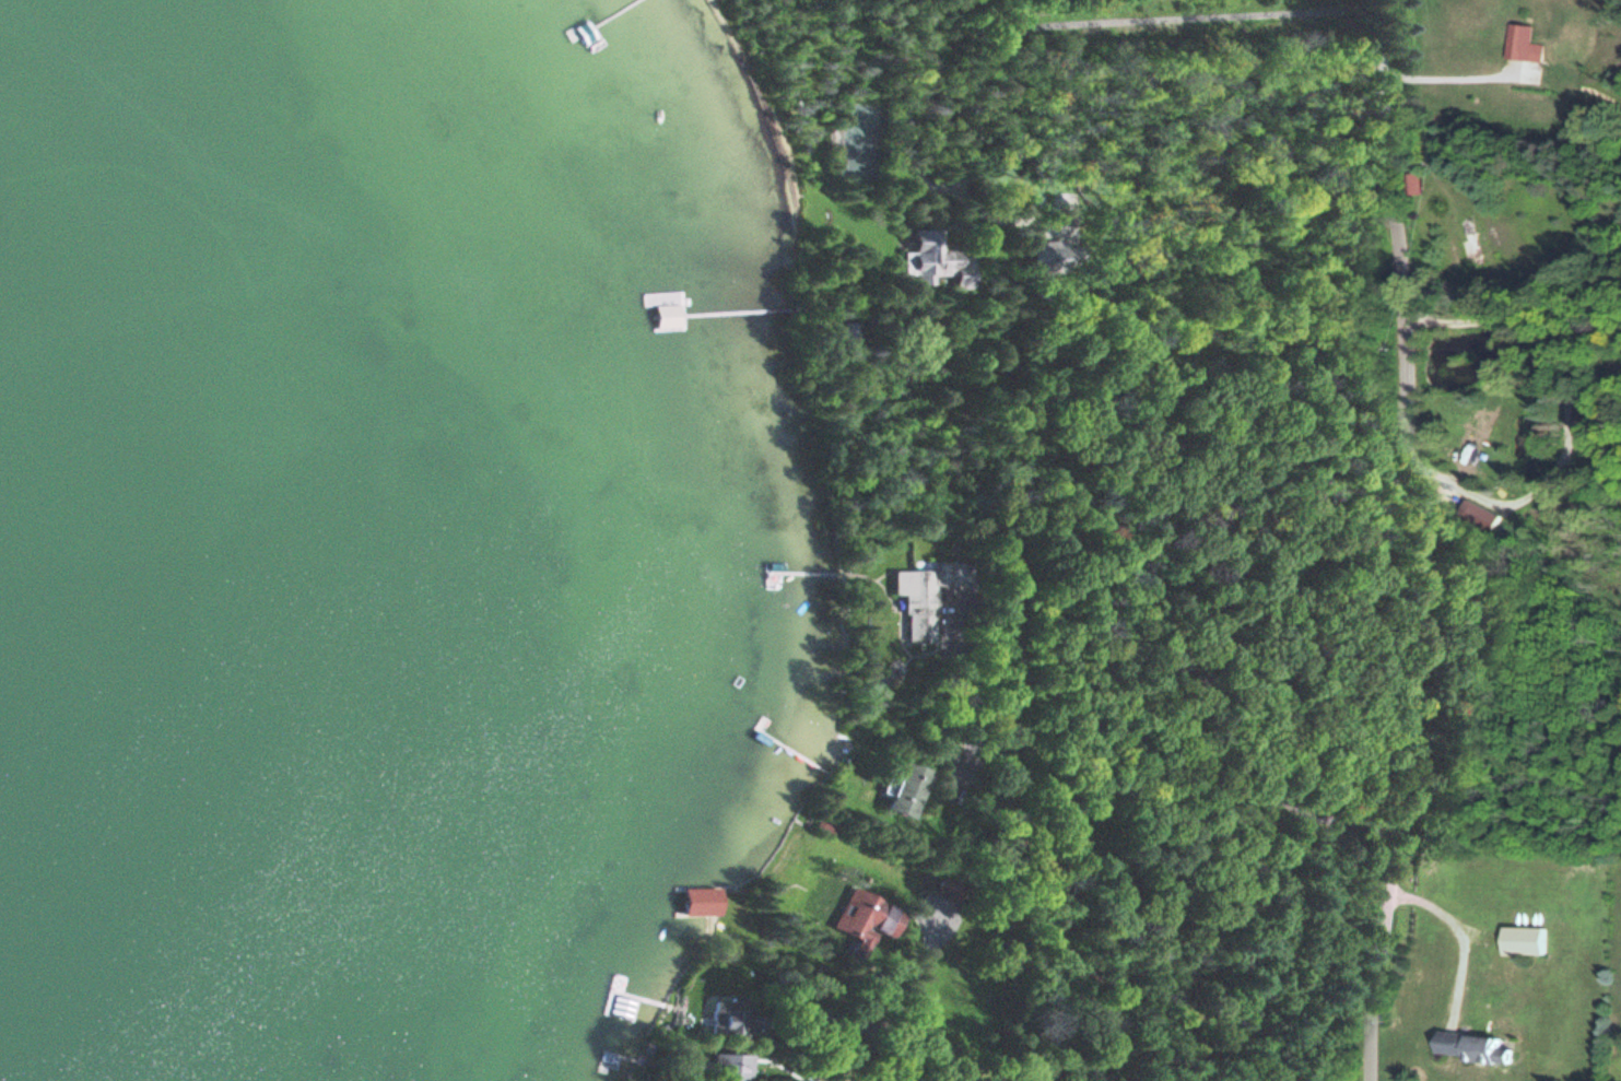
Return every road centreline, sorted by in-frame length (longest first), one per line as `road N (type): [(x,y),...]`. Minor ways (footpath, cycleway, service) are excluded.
road 1 (residential): [(1371,1080),(1406,725),(1407,438),(1406,259),(1372,0)]

